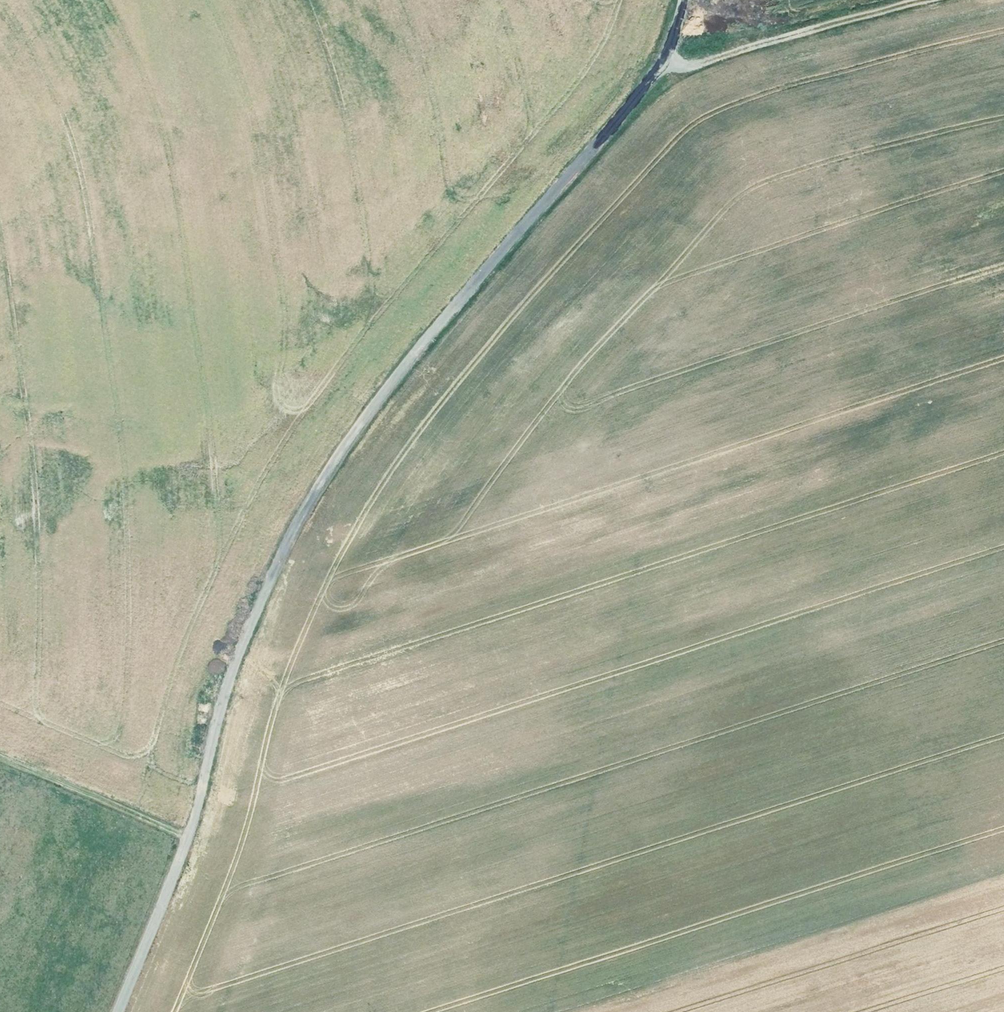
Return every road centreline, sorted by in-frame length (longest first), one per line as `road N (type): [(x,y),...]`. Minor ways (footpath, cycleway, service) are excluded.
road 1 (track): [(118,1011),(199,805),(227,687),(305,509),(401,372),(661,63),(682,0)]
road 2 (track): [(661,63),(688,66),(920,0)]

